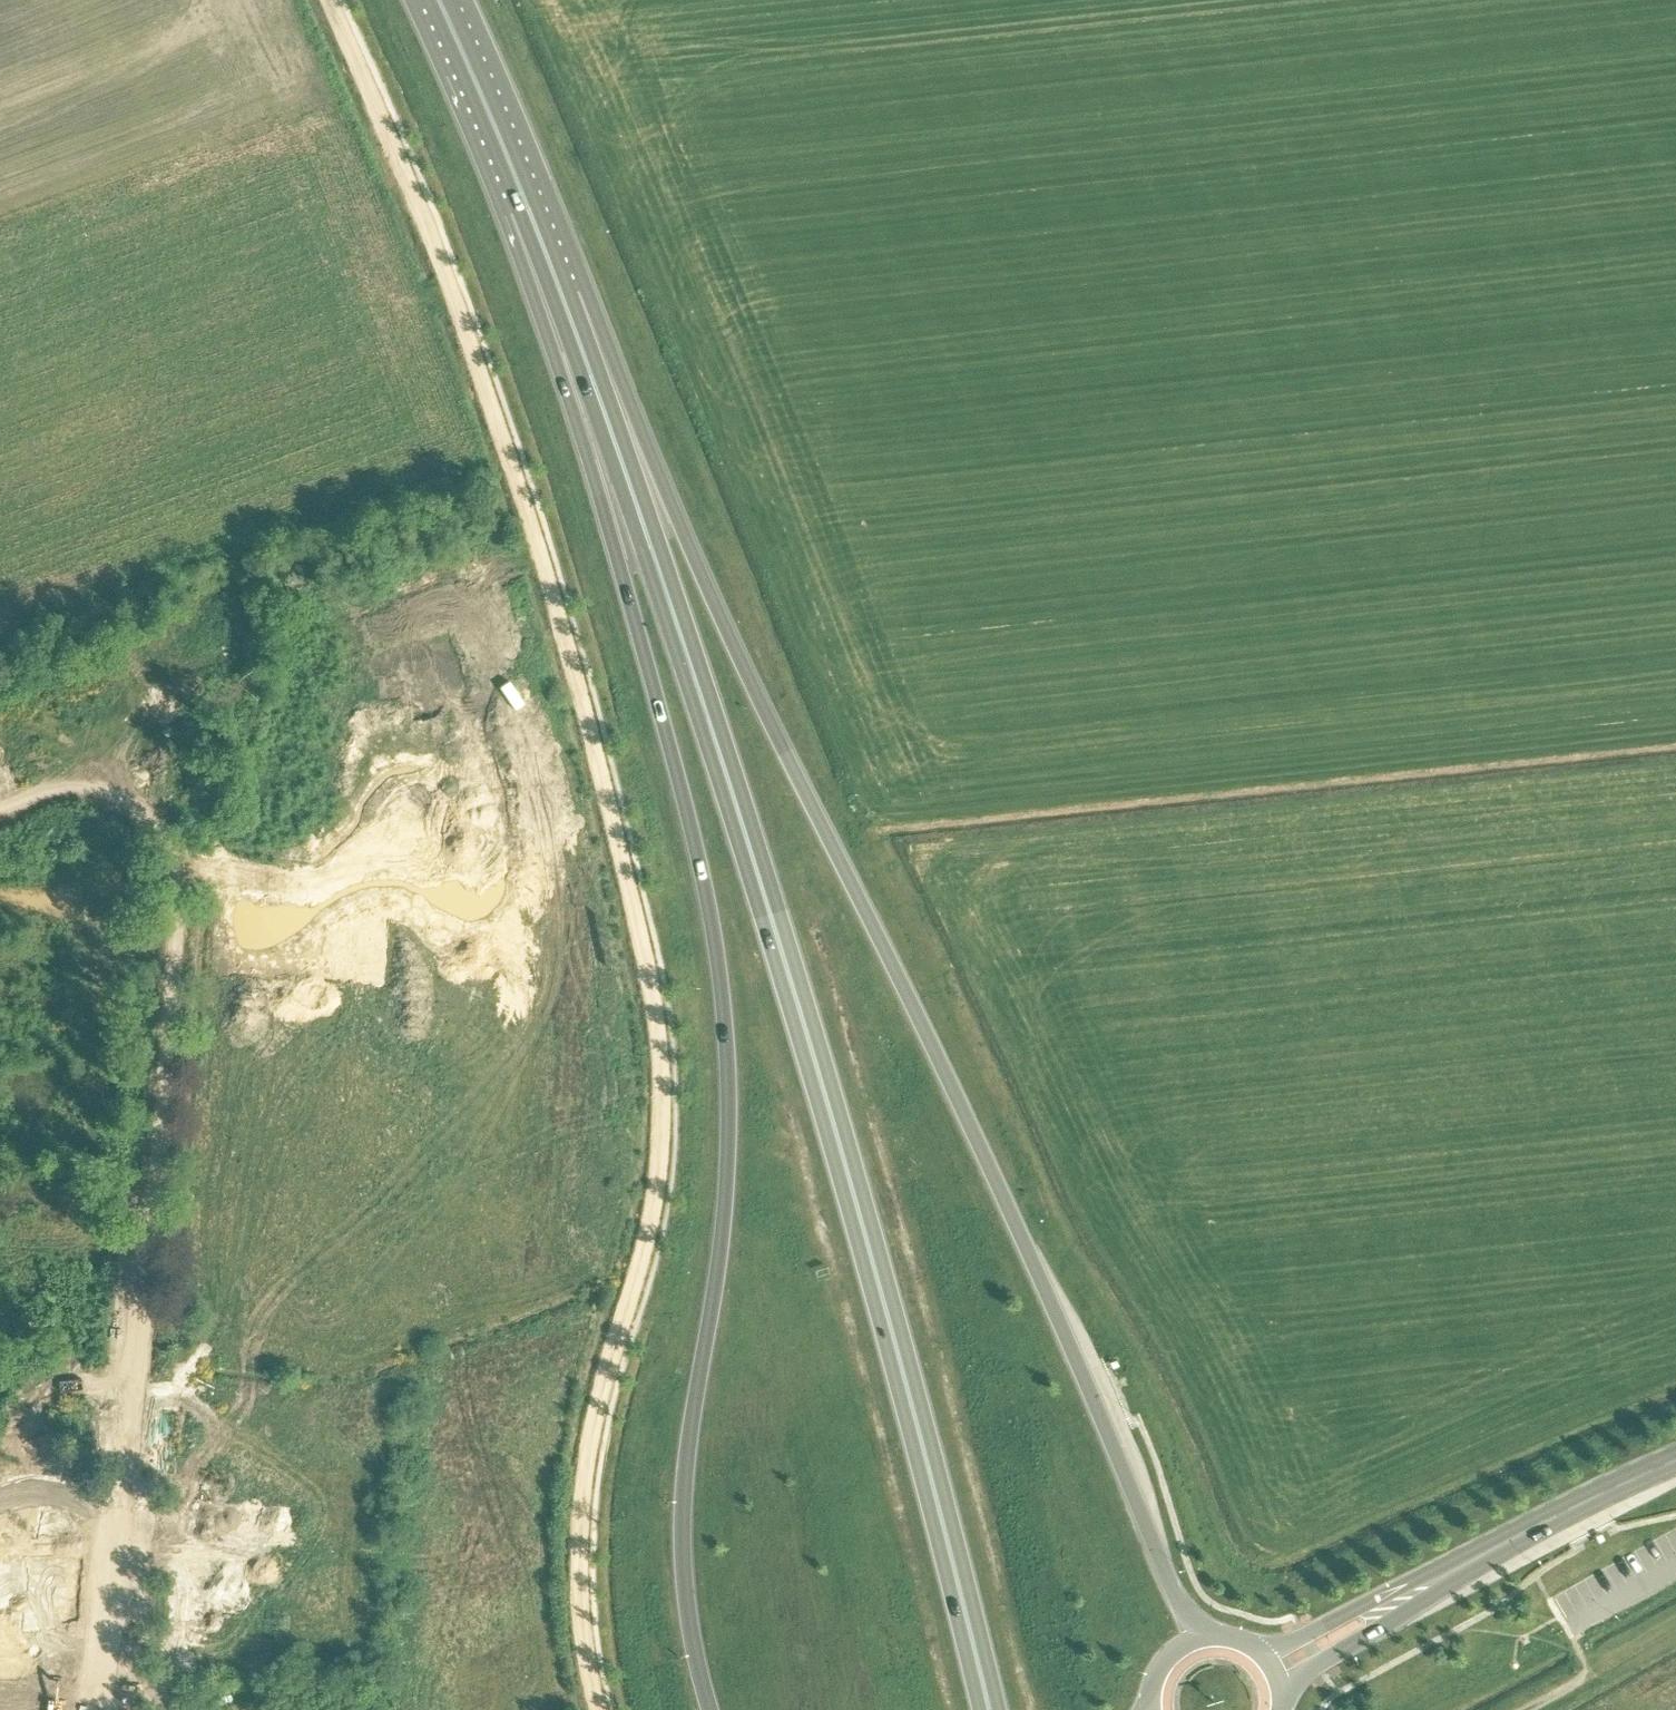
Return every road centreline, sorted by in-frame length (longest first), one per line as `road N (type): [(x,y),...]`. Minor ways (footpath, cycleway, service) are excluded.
road 1 (track): [(328,0),(415,198),(515,474),(627,886),(658,1039),(662,1147),(652,1225),(590,1432),(579,1516),(578,1602),(598,1709)]
road 2 (trunk): [(529,213),(691,833),(723,1008),(725,1198),(683,1543),(693,1647),(711,1709)]
road 3 (trunk): [(1211,1637),(1170,1589),(985,1158),(563,300)]
road 4 (trunk): [(563,300),(806,1024),(992,1709)]
road 5 (primary): [(1459,1567),(1675,1460)]
road 6 (trunk): [(529,213),(437,0)]
road 7 (primary): [(1281,1698),(1303,1673),(1459,1567)]
road 8 (primary): [(1459,1567),(1260,1652)]

